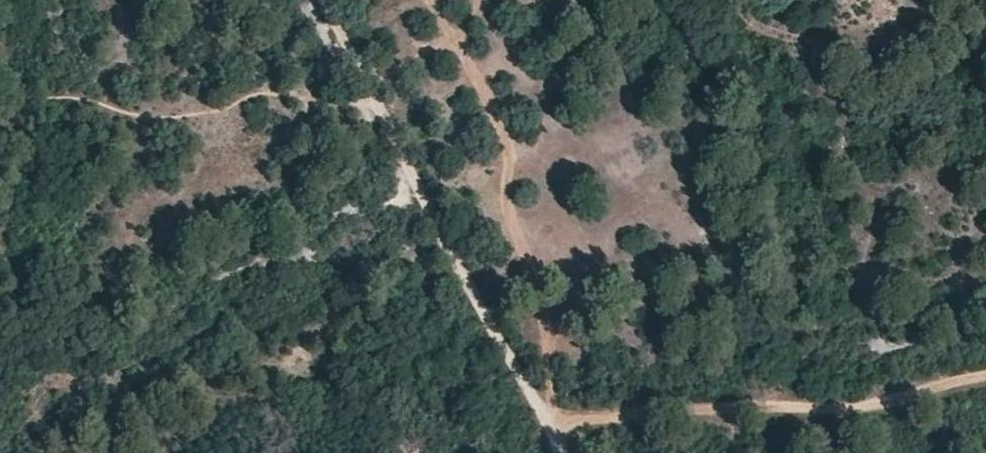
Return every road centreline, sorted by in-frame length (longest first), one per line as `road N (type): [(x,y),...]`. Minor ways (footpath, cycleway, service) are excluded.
road 1 (track): [(433,0),(510,154),(502,196),(547,356),(549,432),(616,409),(853,405),(985,377)]
road 2 (track): [(559,452),(471,292),(330,0)]

